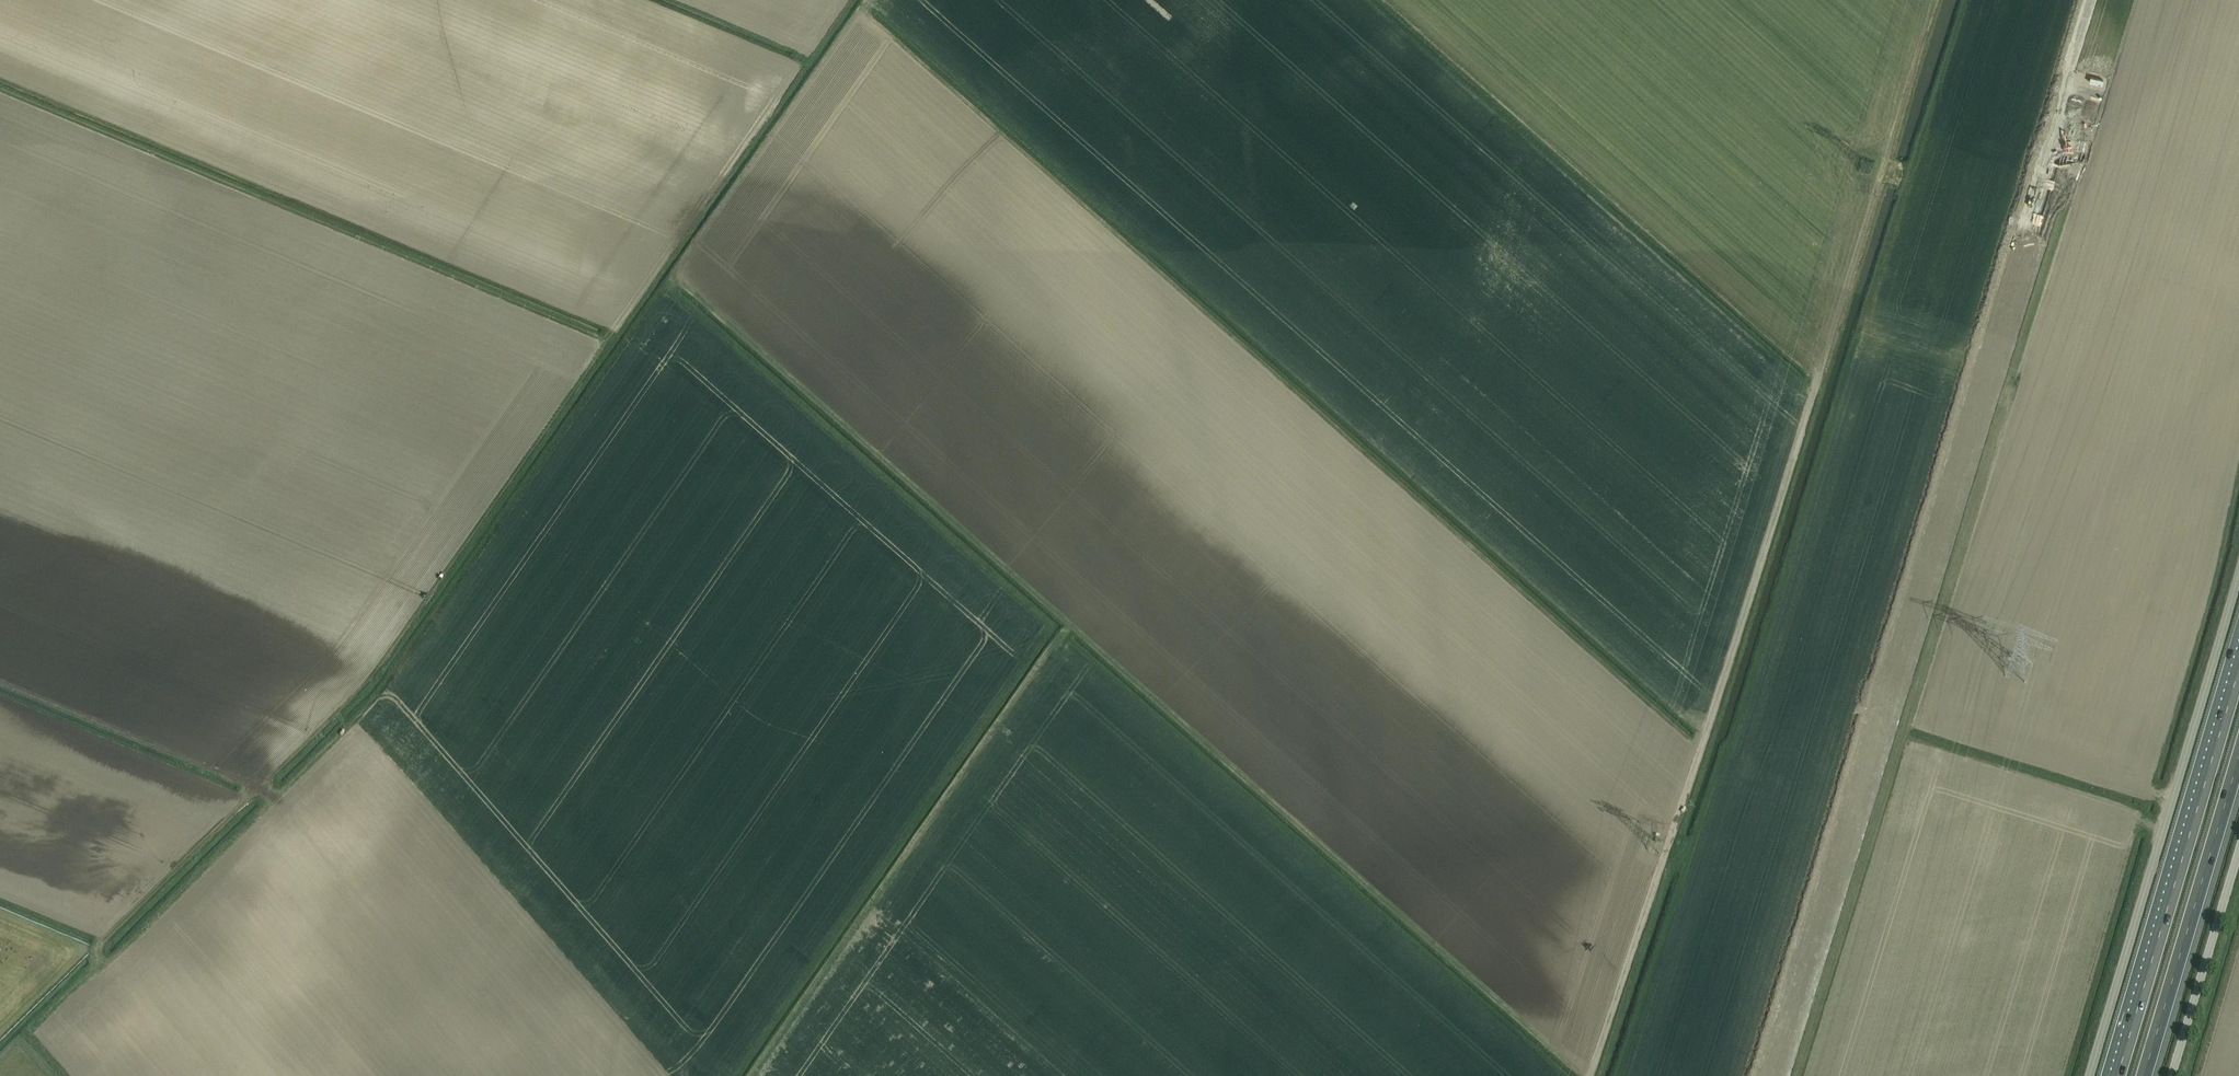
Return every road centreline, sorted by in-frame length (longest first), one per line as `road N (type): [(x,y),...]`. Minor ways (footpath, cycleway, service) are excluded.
road 1 (track): [(1589,1075),(1816,384)]
road 2 (unclassified): [(2089,1075),(2238,572)]
road 3 (motorway): [(2238,667),(2117,1075)]
road 4 (motorway): [(2143,1075),(2238,756)]
road 5 (track): [(0,679),(258,785),(270,797)]
road 6 (unclassified): [(2172,1075),(2238,848)]

